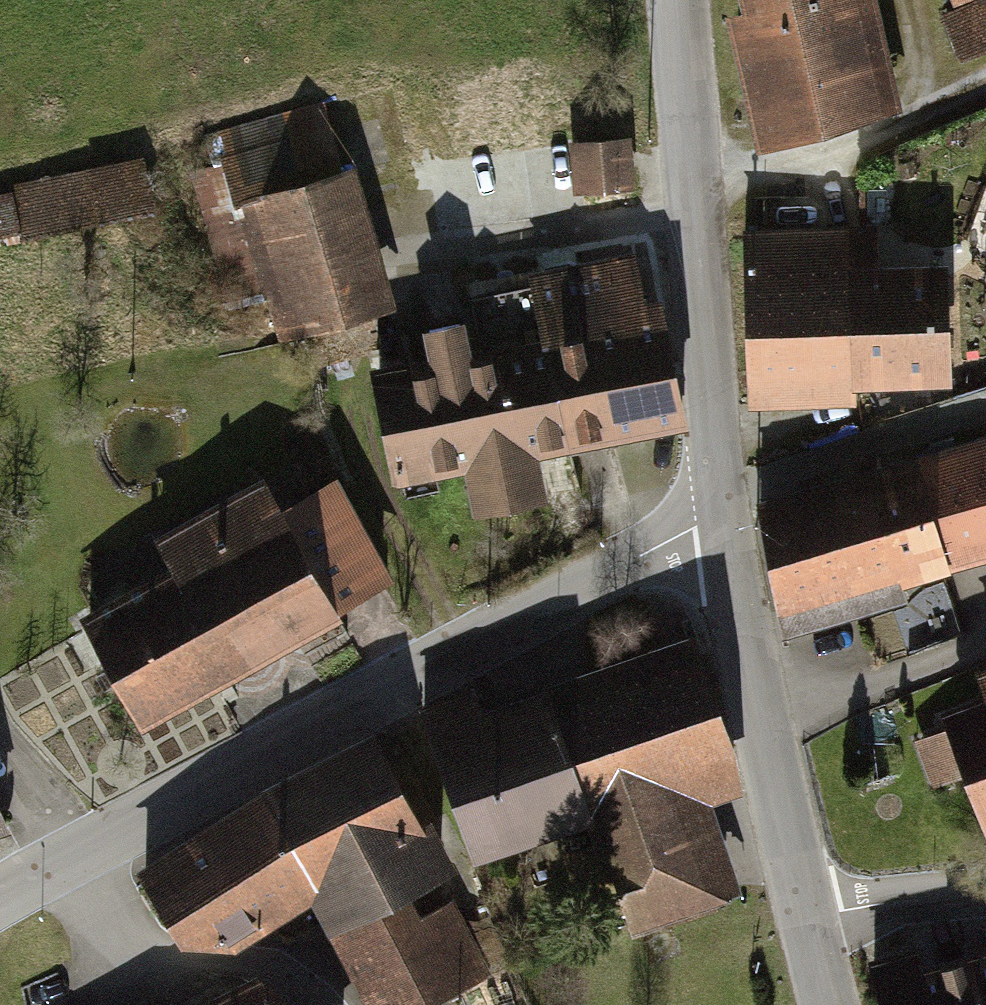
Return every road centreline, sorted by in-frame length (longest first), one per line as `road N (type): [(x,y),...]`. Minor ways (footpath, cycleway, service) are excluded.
road 1 (tertiary): [(724,515),(70,859)]
road 2 (tertiary): [(724,515),(676,0)]
road 3 (tertiary): [(805,914),(748,668),(724,515)]
road 4 (residential): [(321,1004),(266,967),(144,947),(70,859)]
road 5 (track): [(762,731),(985,644)]
road 6 (residential): [(805,914),(985,893)]
road 7 (track): [(716,456),(853,414)]

